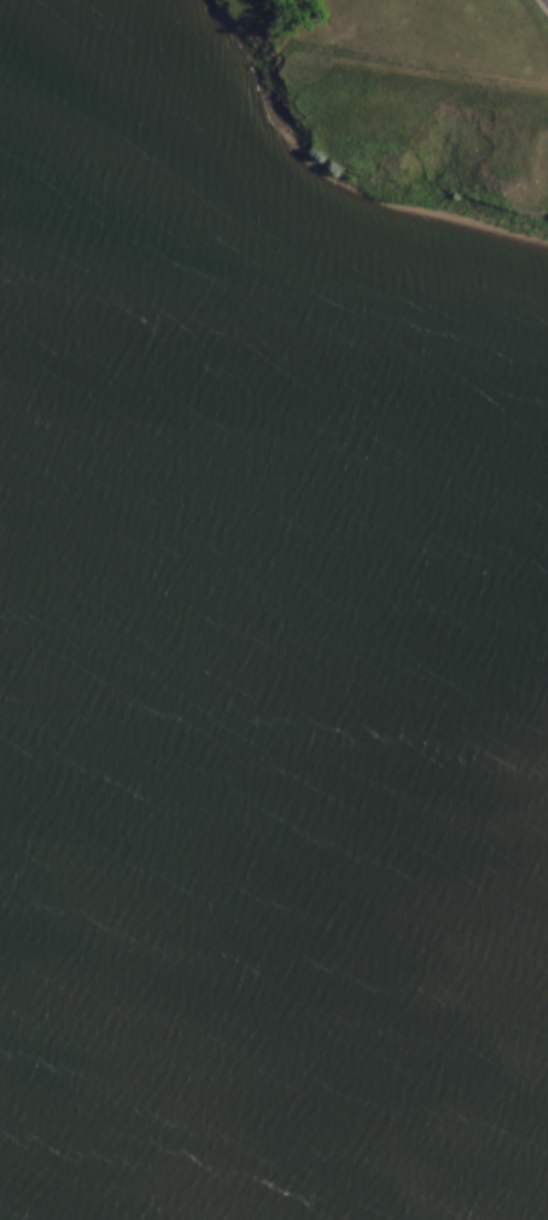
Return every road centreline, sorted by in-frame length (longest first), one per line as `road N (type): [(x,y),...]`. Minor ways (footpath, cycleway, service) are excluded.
road 1 (track): [(547,85),(290,48),(223,0)]

